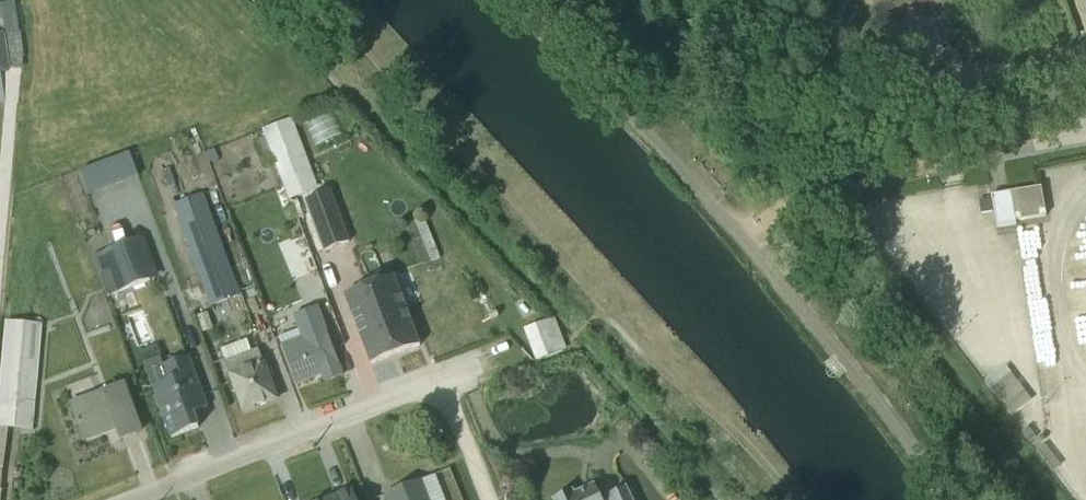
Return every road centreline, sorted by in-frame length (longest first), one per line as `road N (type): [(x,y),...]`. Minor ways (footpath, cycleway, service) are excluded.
road 1 (residential): [(137,499),(439,382),(471,388)]
road 2 (track): [(927,160),(827,186),(740,233)]
road 3 (unclassified): [(1085,125),(927,160)]

